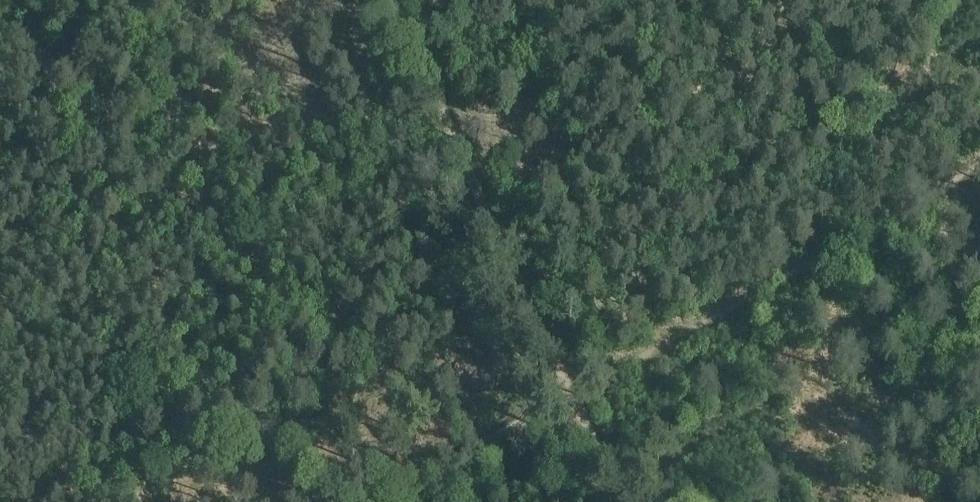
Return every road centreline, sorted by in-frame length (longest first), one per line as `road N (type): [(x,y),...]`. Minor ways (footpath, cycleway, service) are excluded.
road 1 (track): [(379,501),(979,169)]
road 2 (track): [(624,501),(409,63),(390,0)]

